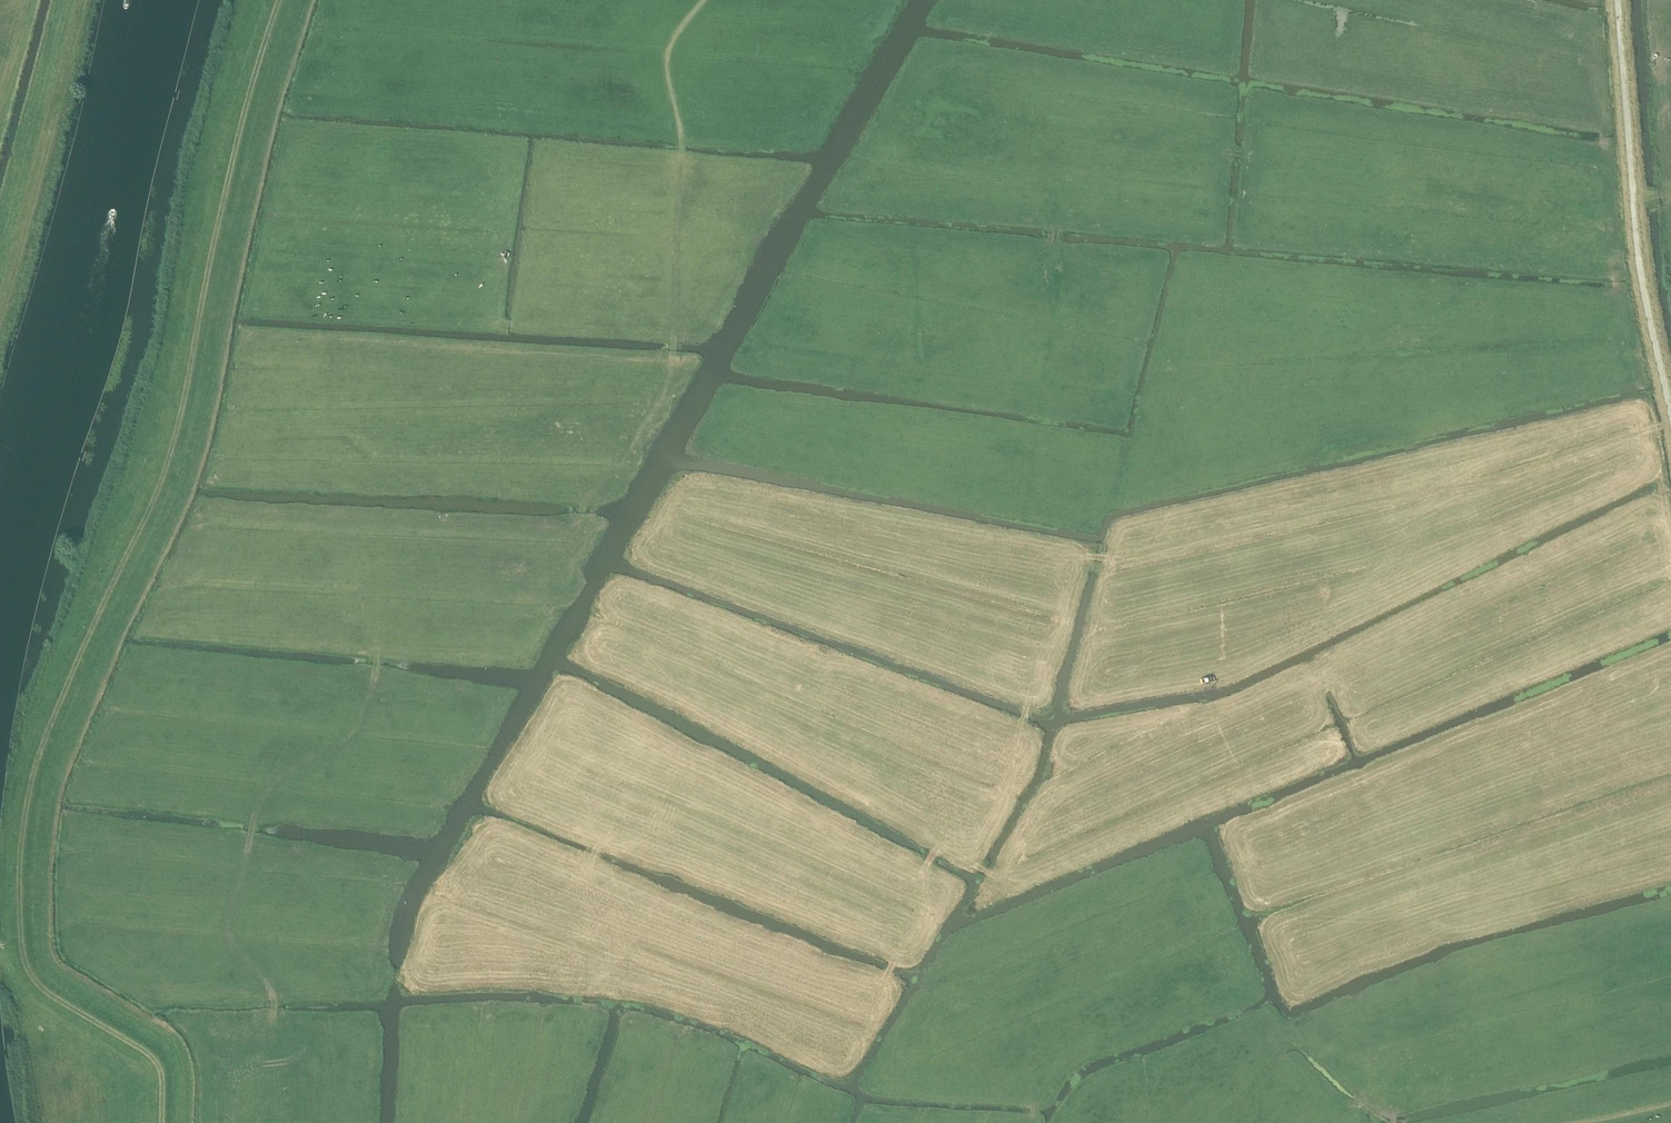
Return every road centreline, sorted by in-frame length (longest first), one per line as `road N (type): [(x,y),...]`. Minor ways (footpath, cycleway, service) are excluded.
road 1 (track): [(704,0),(674,35),(667,62),(683,134),(673,363),(584,496),(580,524),(383,650),(363,715),(261,802),(249,854),(273,997),(262,1033)]
road 2 (track): [(170,1122),(171,1052),(39,958),(30,846),(45,763),(169,484),(252,109),(289,0)]
road 3 (track): [(943,843),(1014,740),(1087,558),(1441,493),(1670,423)]
road 4 (unclassified): [(1670,409),(1637,230),(1618,0)]
road 5 (track): [(873,1002),(924,869),(943,843),(994,874)]

